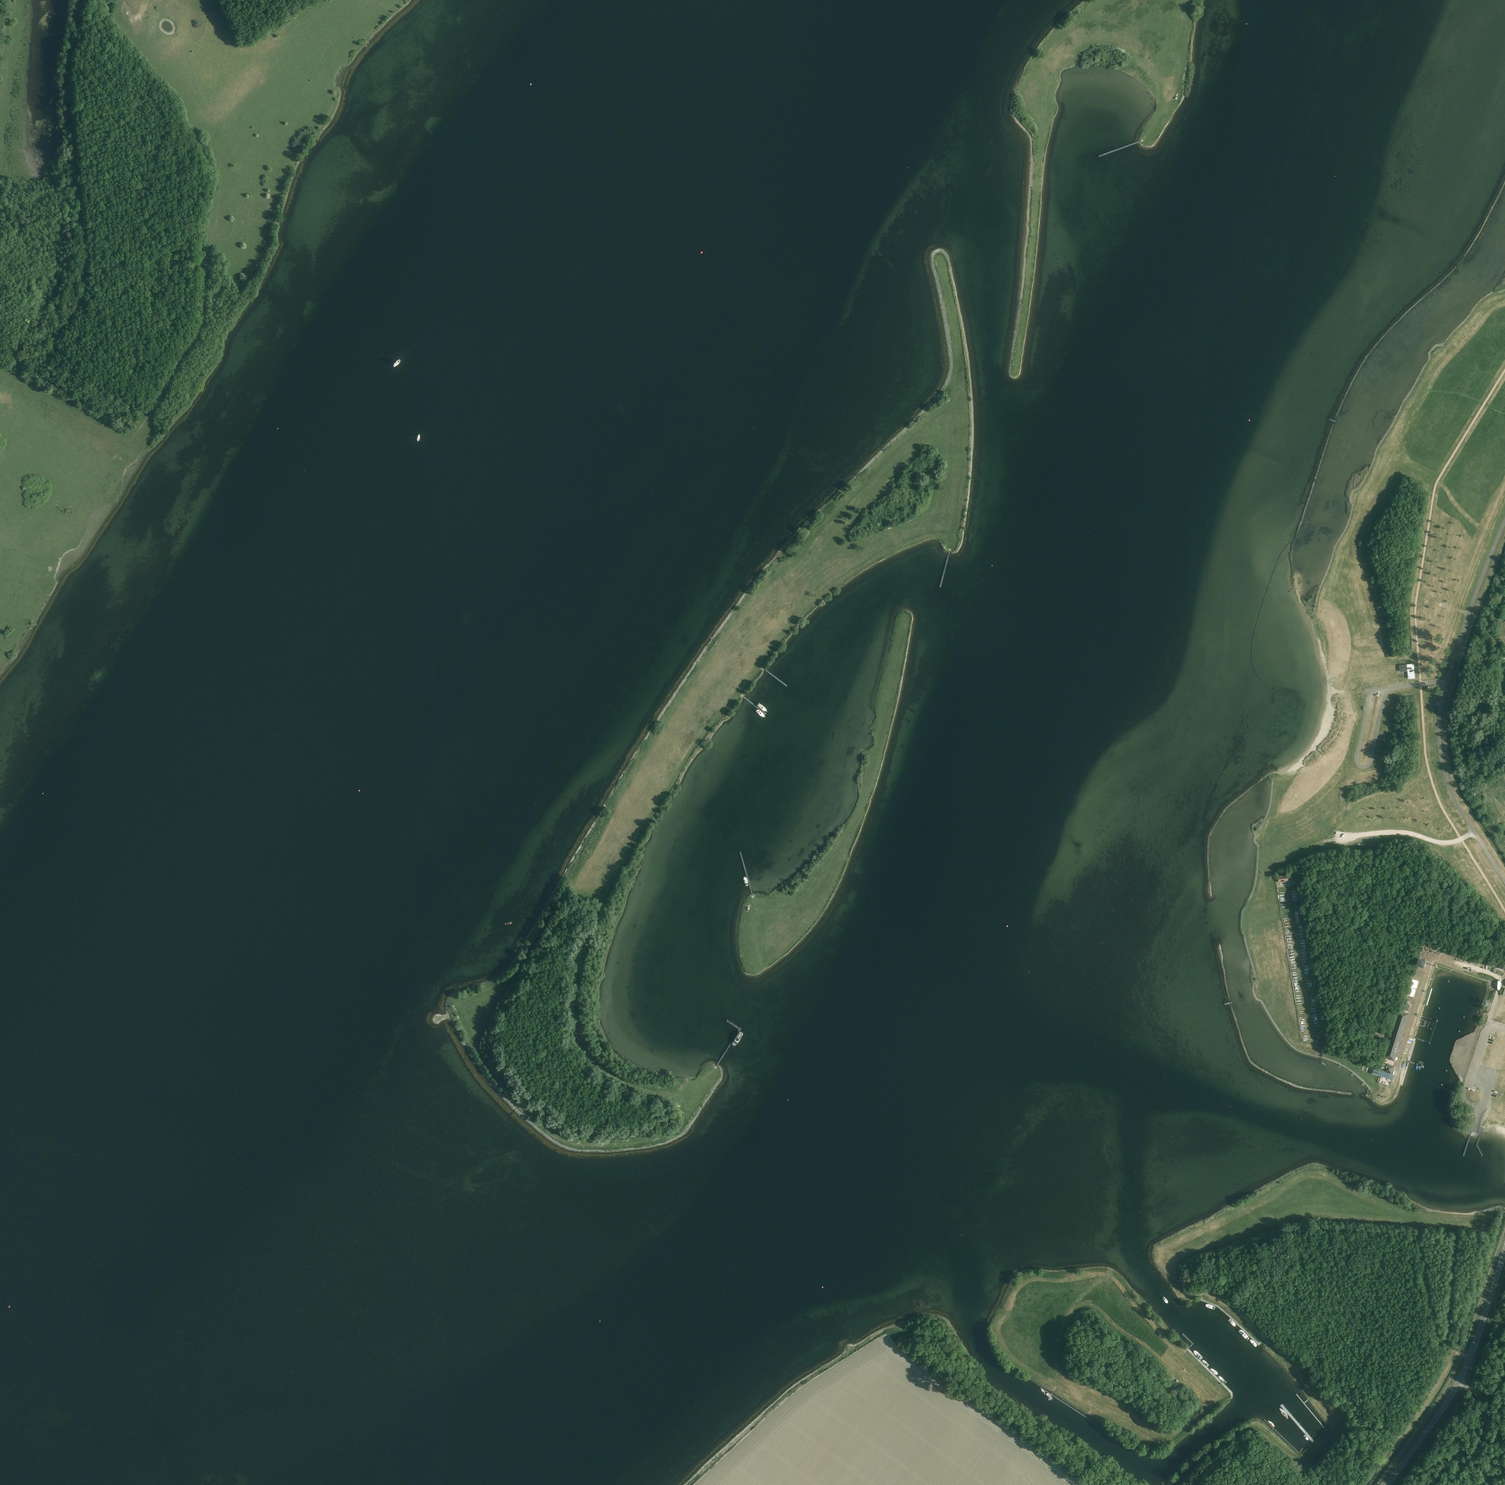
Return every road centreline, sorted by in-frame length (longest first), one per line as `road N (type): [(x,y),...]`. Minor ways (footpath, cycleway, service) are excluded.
road 1 (unclassified): [(1504,519),(1438,719),(1450,791),(1504,881)]
road 2 (tertiary): [(1387,1484),(1461,1376),(1504,1249)]
road 3 (track): [(1482,970),(1430,960),(1392,1083)]

